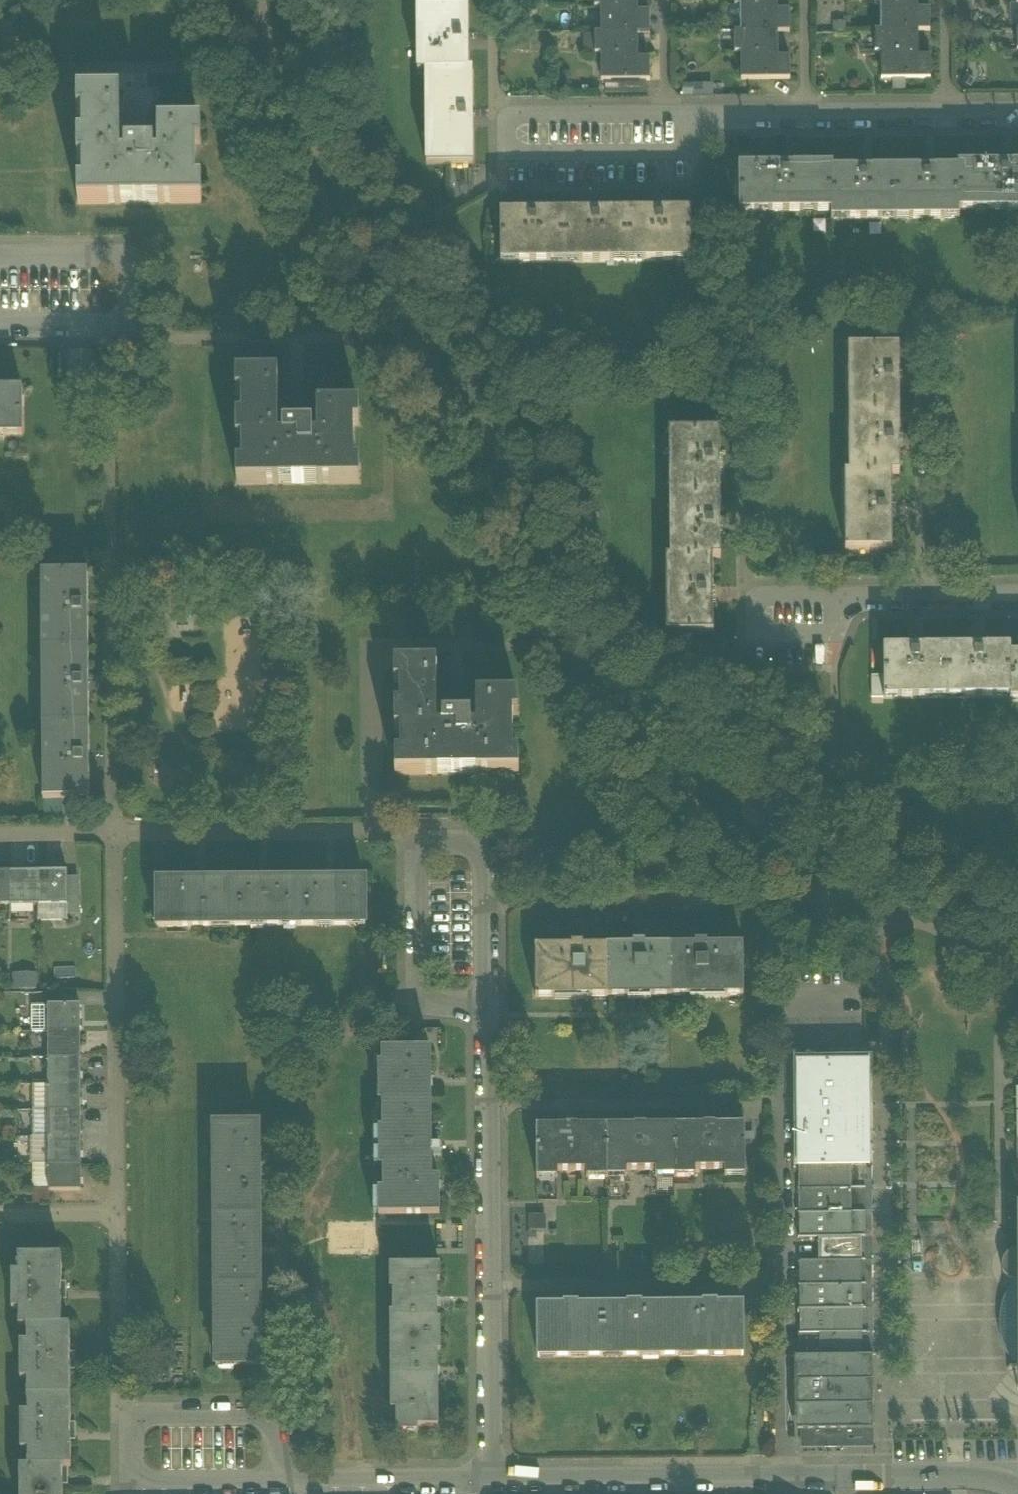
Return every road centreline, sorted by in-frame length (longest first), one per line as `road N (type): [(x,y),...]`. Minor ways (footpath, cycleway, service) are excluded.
road 1 (residential): [(491,1484),(493,833)]
road 2 (residential): [(0,329),(109,328),(113,834)]
road 3 (residential): [(1017,1487),(491,1484)]
road 4 (residential): [(707,114),(508,117),(509,152),(673,151)]
road 5 (residential): [(113,834),(118,1214)]
road 6 (residential): [(113,834),(493,833)]
road 7 (residential): [(491,1484),(122,1486)]
road 8 (residential): [(1017,114),(707,114)]
road 9 (residential): [(118,1214),(122,1486)]
road 10 (residential): [(843,596),(763,597),(755,616),(757,629),(777,637),(823,635),(837,616)]
road 11 (residential): [(1017,594),(843,596)]

